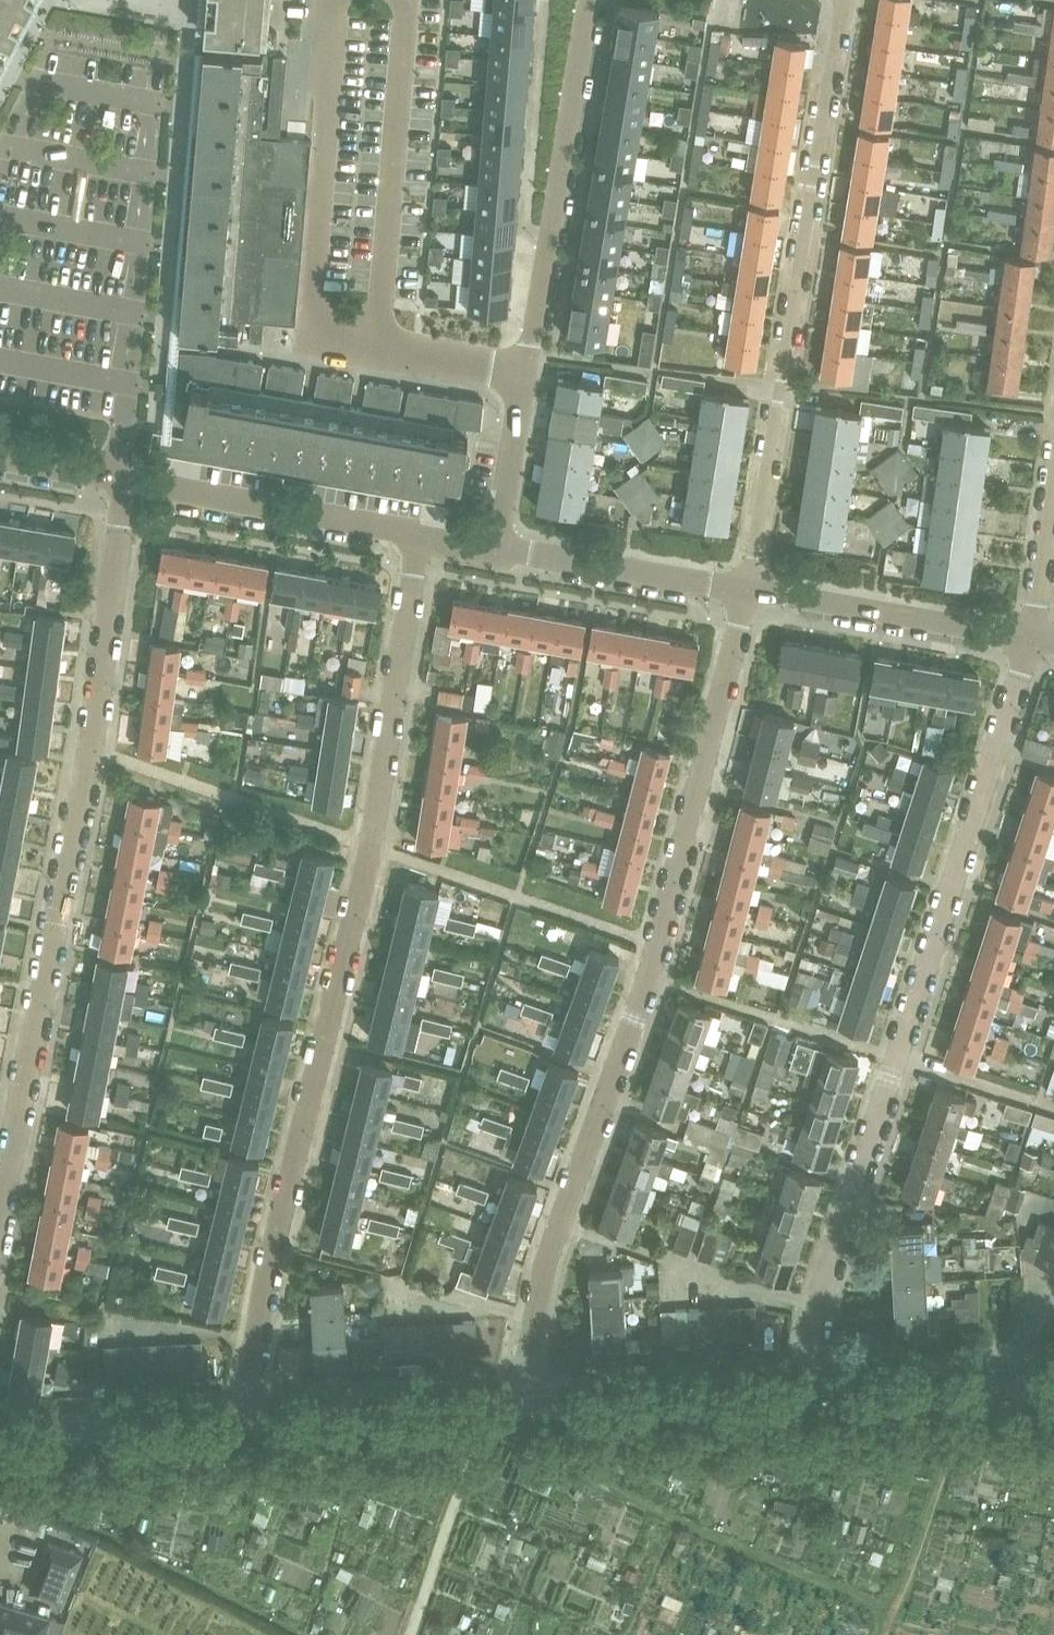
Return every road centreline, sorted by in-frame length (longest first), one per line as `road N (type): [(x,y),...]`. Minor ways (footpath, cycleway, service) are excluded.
road 1 (residential): [(418,531),(371,844),(275,1232),(243,1418)]
road 2 (residential): [(513,1408),(547,1262),(657,942),(747,588)]
road 3 (residential): [(1033,638),(814,1306),(806,1394)]
road 4 (residential): [(0,1202),(89,749),(126,480)]
road 5 (residential): [(847,0),(747,588)]
road 6 (residential): [(496,544),(589,0)]
road 7 (residential): [(418,531),(126,480)]
road 8 (residential): [(513,1408),(806,1394)]
road 9 (residential): [(1033,638),(747,588)]
road 10 (residential): [(243,1418),(513,1408)]
road 11 (residential): [(747,588),(496,544)]
road 12 (residential): [(806,1394),(1053,1387)]
road 13 (residential): [(0,1430),(243,1418)]
road 14 (track): [(409,1634),(489,1409)]
road 15 (residential): [(1033,638),(1053,499)]
road 16 (residential): [(126,480),(0,458)]

